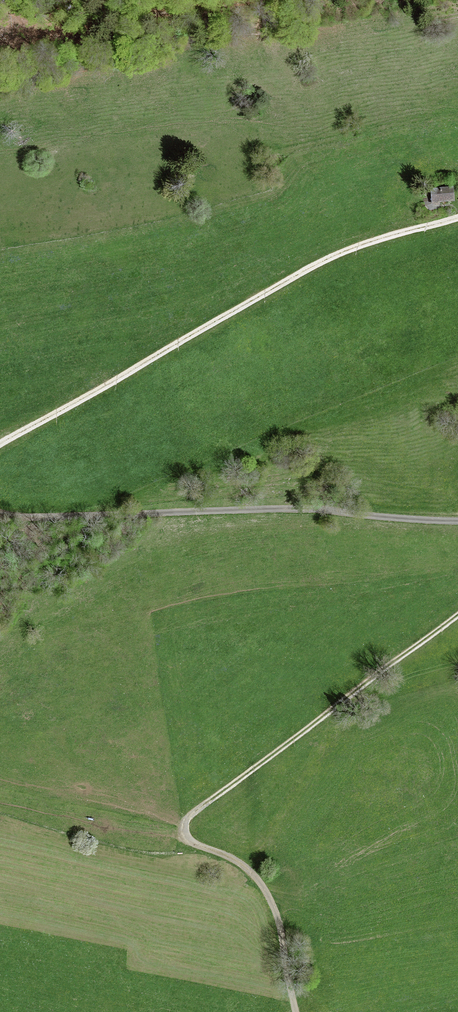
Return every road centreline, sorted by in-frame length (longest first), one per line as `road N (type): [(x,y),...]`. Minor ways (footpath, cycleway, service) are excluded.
road 1 (track): [(457,613),(187,821),(193,842),(232,859),(264,890),(277,918),(295,1011)]
road 2 (track): [(457,217),(361,244),(300,274),(0,443)]
road 3 (track): [(0,515),(317,509),(457,520)]
road 4 (track): [(267,0),(106,24)]

